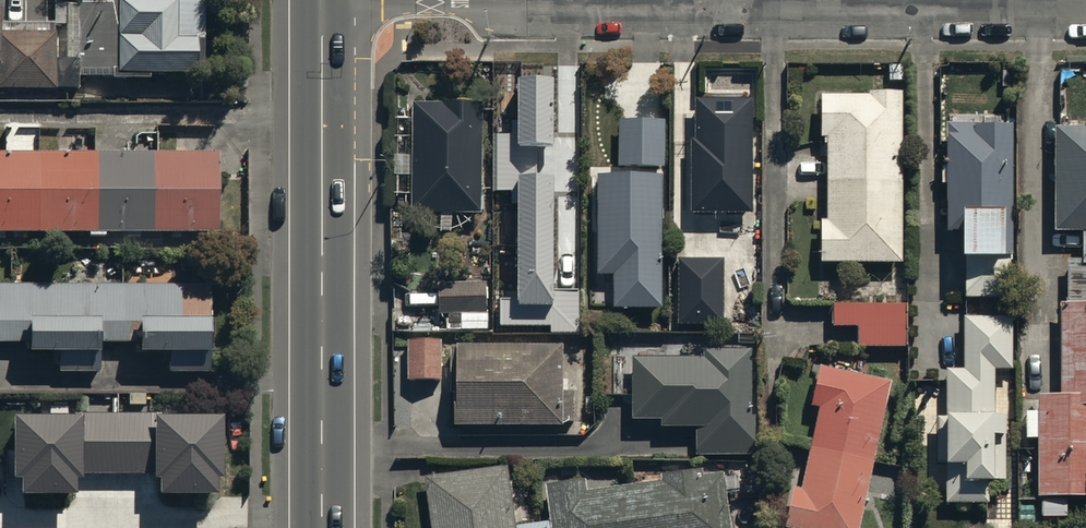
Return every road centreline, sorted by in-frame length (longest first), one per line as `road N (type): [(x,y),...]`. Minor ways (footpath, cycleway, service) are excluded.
road 1 (primary): [(324,0),(323,527)]

